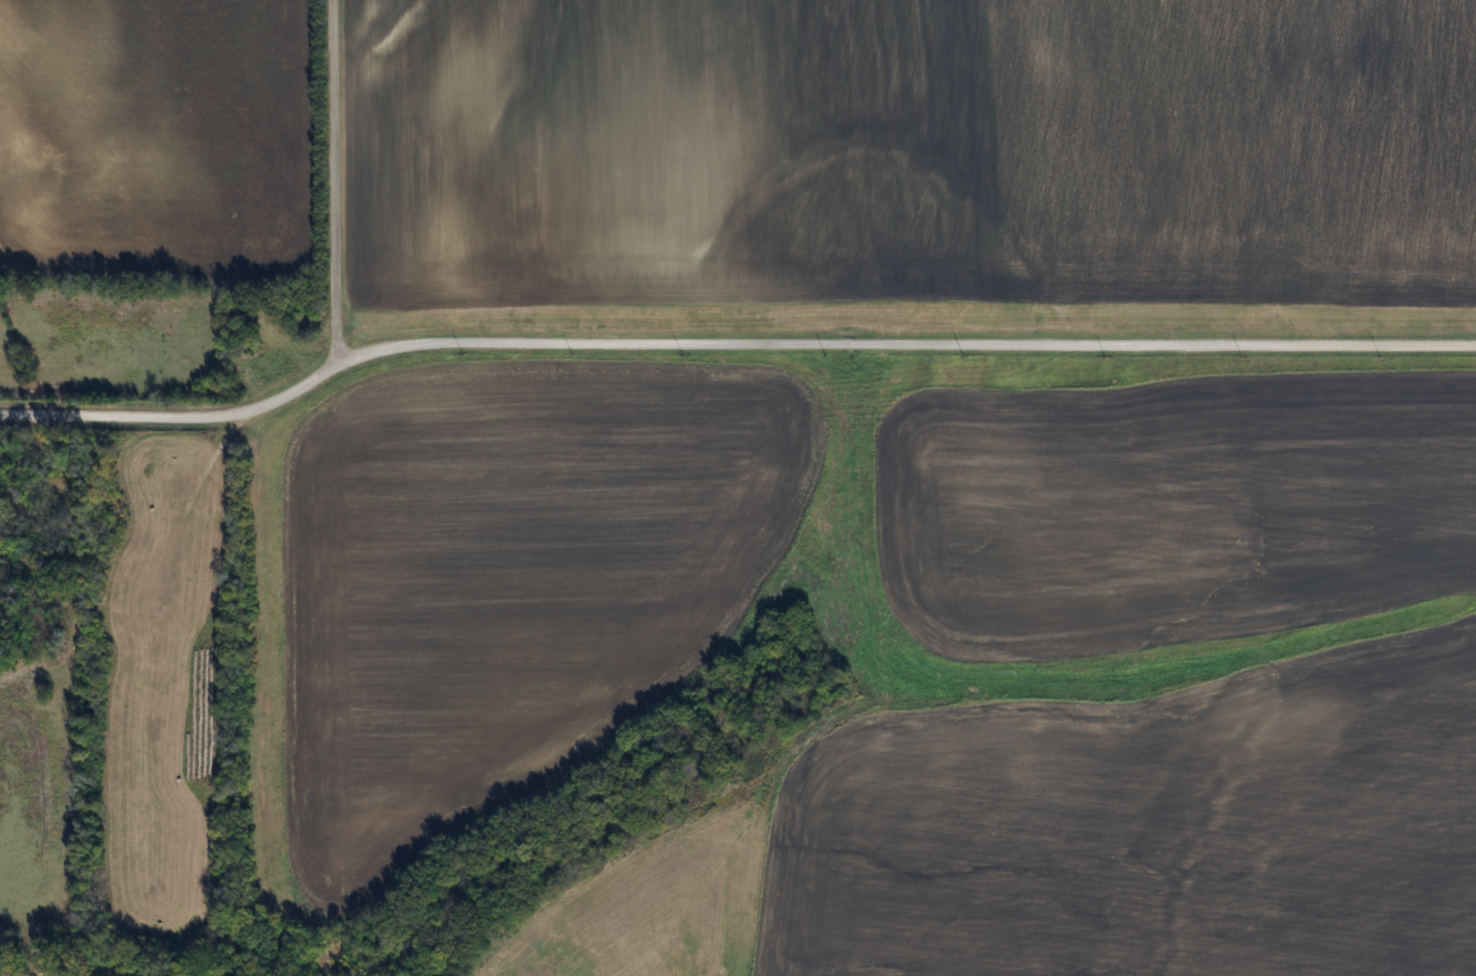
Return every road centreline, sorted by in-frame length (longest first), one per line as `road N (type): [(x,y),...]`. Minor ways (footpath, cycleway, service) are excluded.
road 1 (residential): [(0,415),(211,416),(289,393),(340,360),(425,342),(1475,345)]
road 2 (residential): [(340,360),(332,0)]

